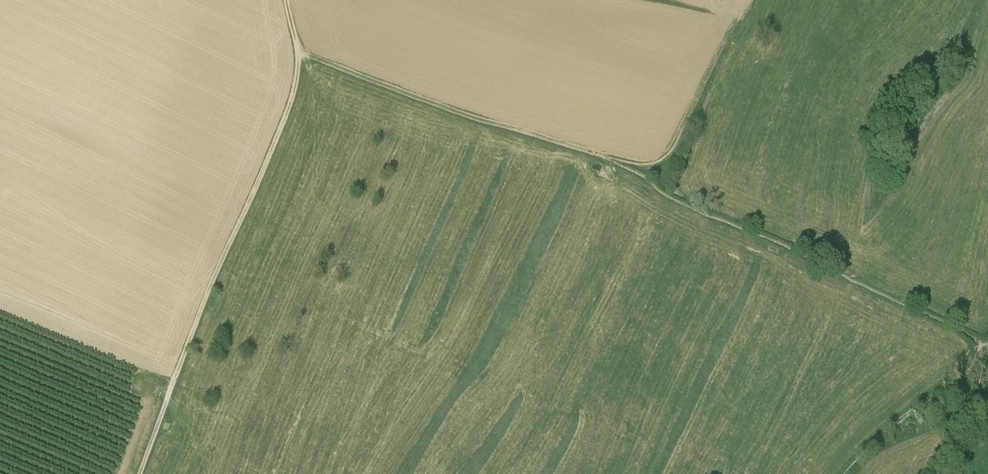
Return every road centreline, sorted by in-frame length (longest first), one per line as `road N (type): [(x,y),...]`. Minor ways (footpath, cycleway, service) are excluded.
road 1 (track): [(297,49),(285,111),(208,284),(138,473)]
road 2 (track): [(297,49),(461,107),(606,145)]
road 3 (track): [(606,145),(648,152),(671,143),(735,9)]

